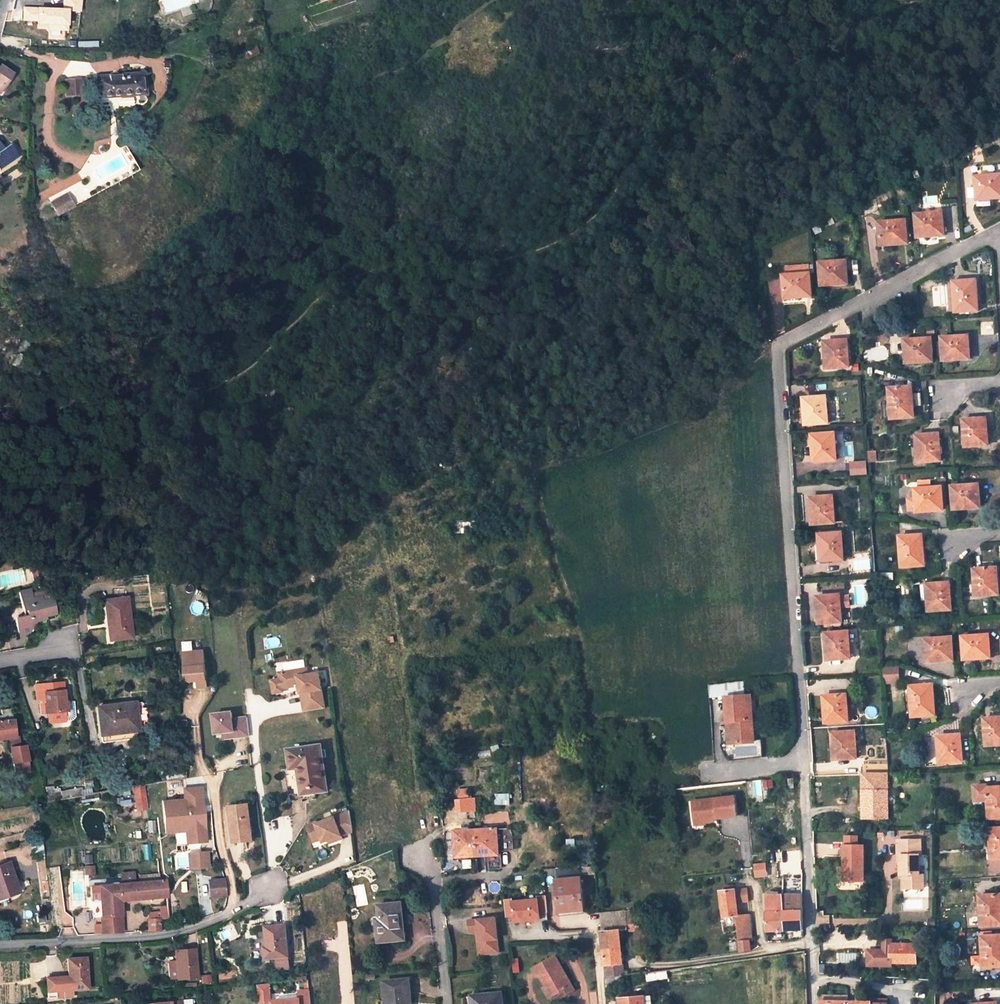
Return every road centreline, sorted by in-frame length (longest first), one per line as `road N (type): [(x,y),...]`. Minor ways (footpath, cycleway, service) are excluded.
road 1 (residential): [(813,1003),(779,348),(999,231)]
road 2 (residential): [(269,888),(195,930),(0,948)]

